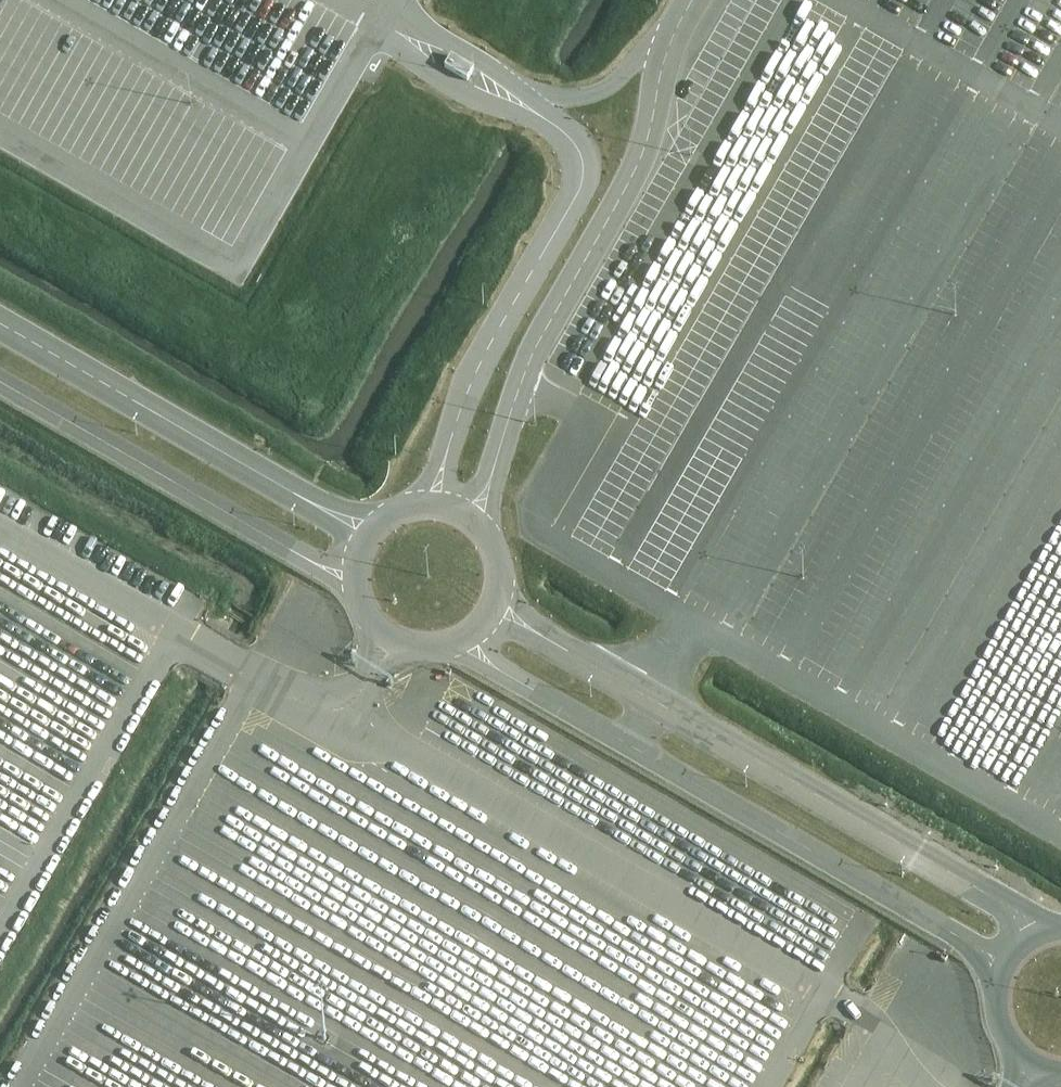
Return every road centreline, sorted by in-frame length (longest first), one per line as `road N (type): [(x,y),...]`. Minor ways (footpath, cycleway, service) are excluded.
road 1 (unclassified): [(886,1037),(874,1022),(369,726),(312,722),(241,686)]
road 2 (unclassified): [(497,611),(1007,907),(1032,934)]
road 3 (unclassified): [(474,521),(533,356),(643,160),(666,54),(696,0)]
road 4 (unclassified): [(11,1086),(241,686)]
road 5 (unclassified): [(436,507),(480,368),(585,184),(581,148),(528,108)]
road 6 (unclassified): [(0,325),(369,538)]
road 7 (unclassified): [(0,383),(357,590)]
road 8 (unclassified): [(241,686),(256,677),(0,528)]
road 9 (unclassified): [(1032,934),(1002,965),(996,1020),(1022,1060),(1060,1076)]
road 10 (unclassified): [(357,590),(379,633),(418,652),(468,643),(497,611)]

